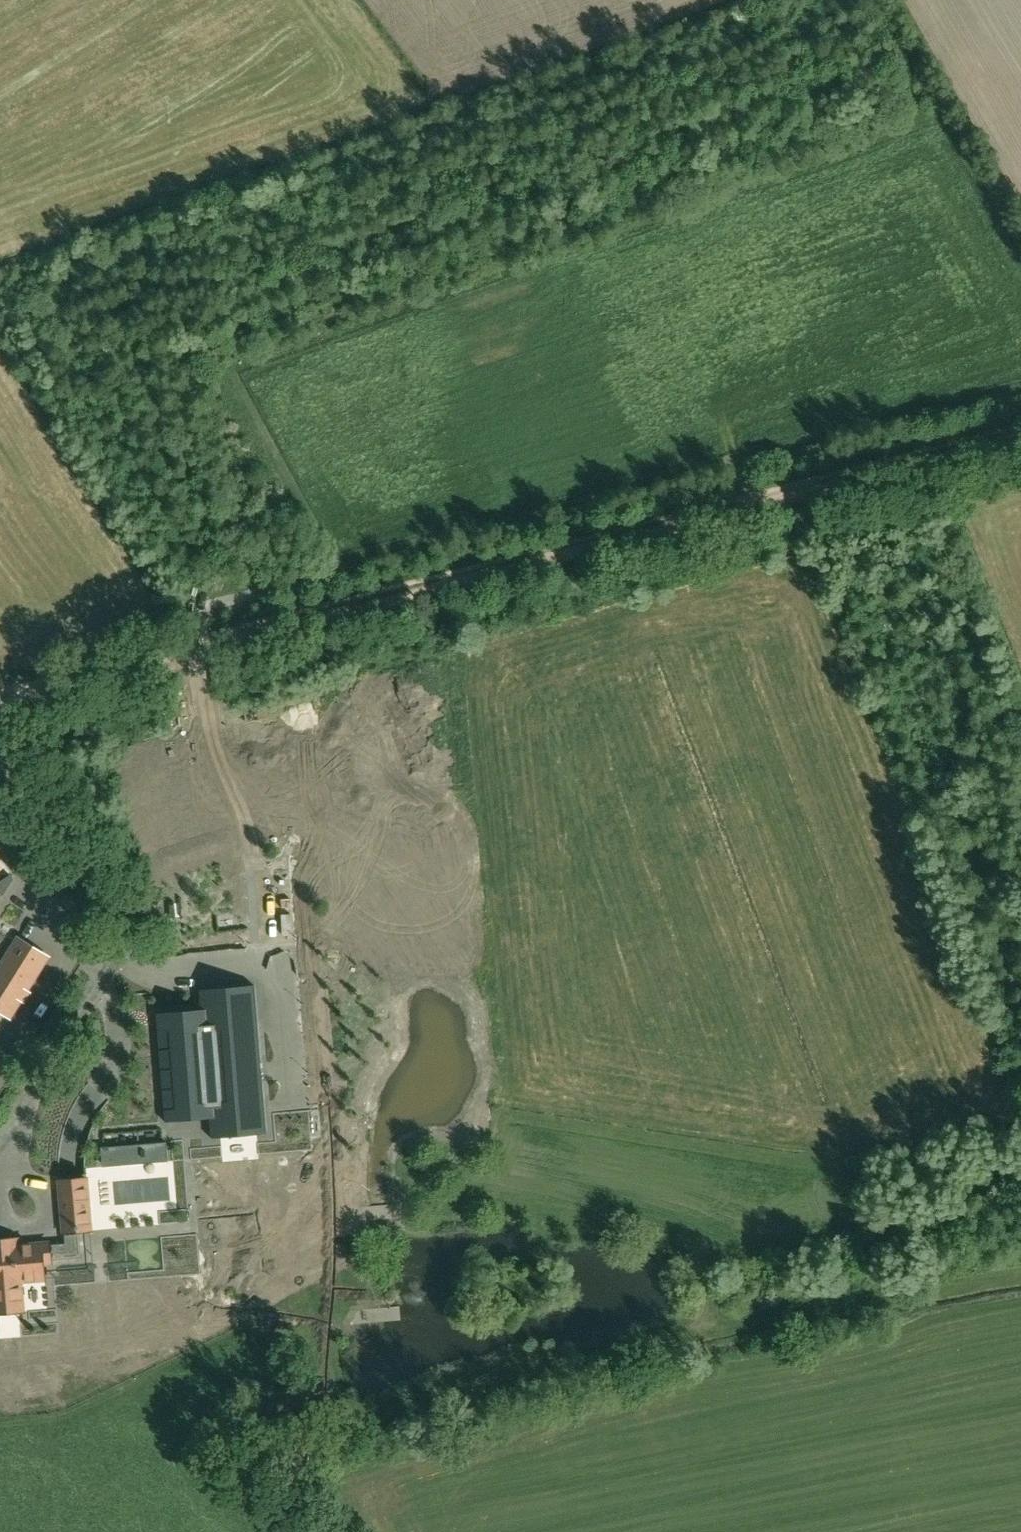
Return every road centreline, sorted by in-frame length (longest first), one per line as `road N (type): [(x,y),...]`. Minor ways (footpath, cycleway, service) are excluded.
road 1 (track): [(188,650),(1020,435)]
road 2 (unclassified): [(188,650),(0,701)]

